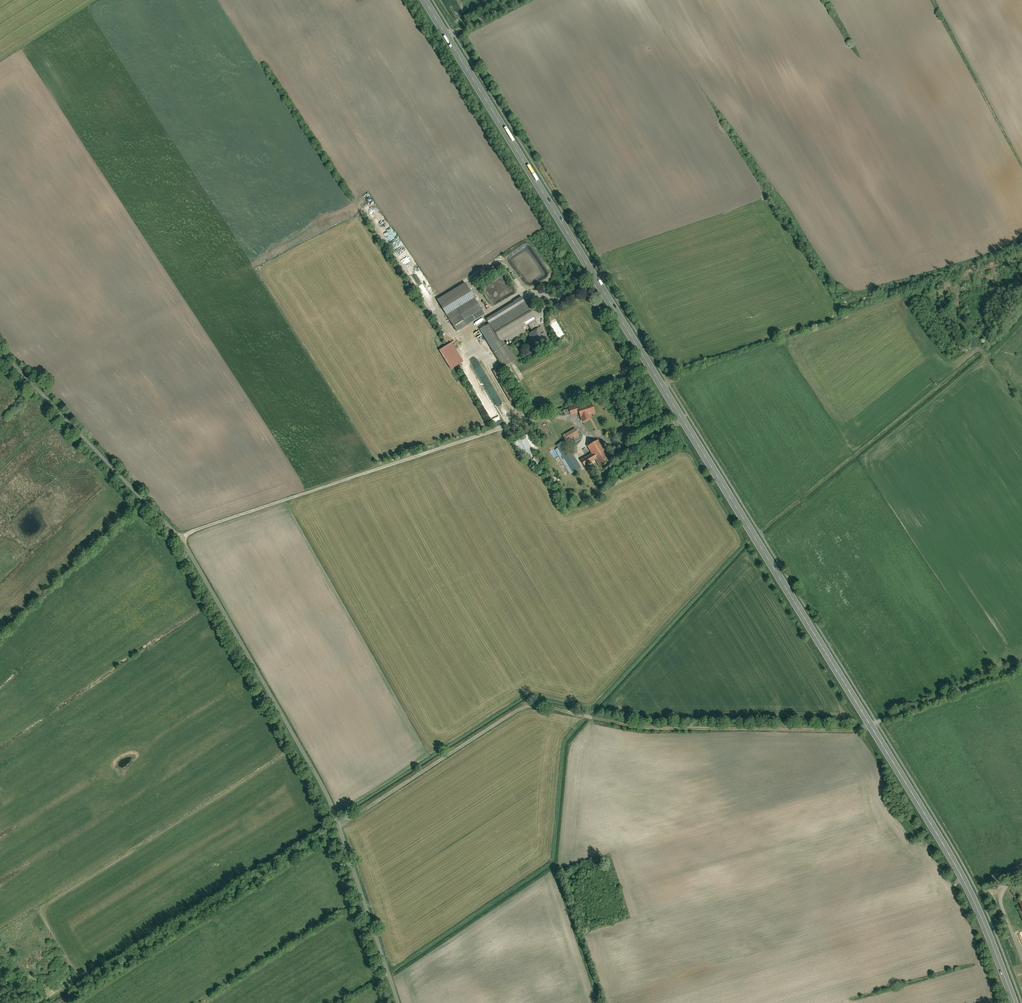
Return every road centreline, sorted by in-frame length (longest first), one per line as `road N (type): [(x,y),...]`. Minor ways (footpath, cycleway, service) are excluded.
road 1 (primary): [(446,37),(939,836),(1015,1002)]
road 2 (residential): [(399,1002),(329,804),(173,528),(0,348)]
road 3 (track): [(870,726),(637,727),(527,708),(337,823)]
road 4 (track): [(870,726),(1021,665)]

